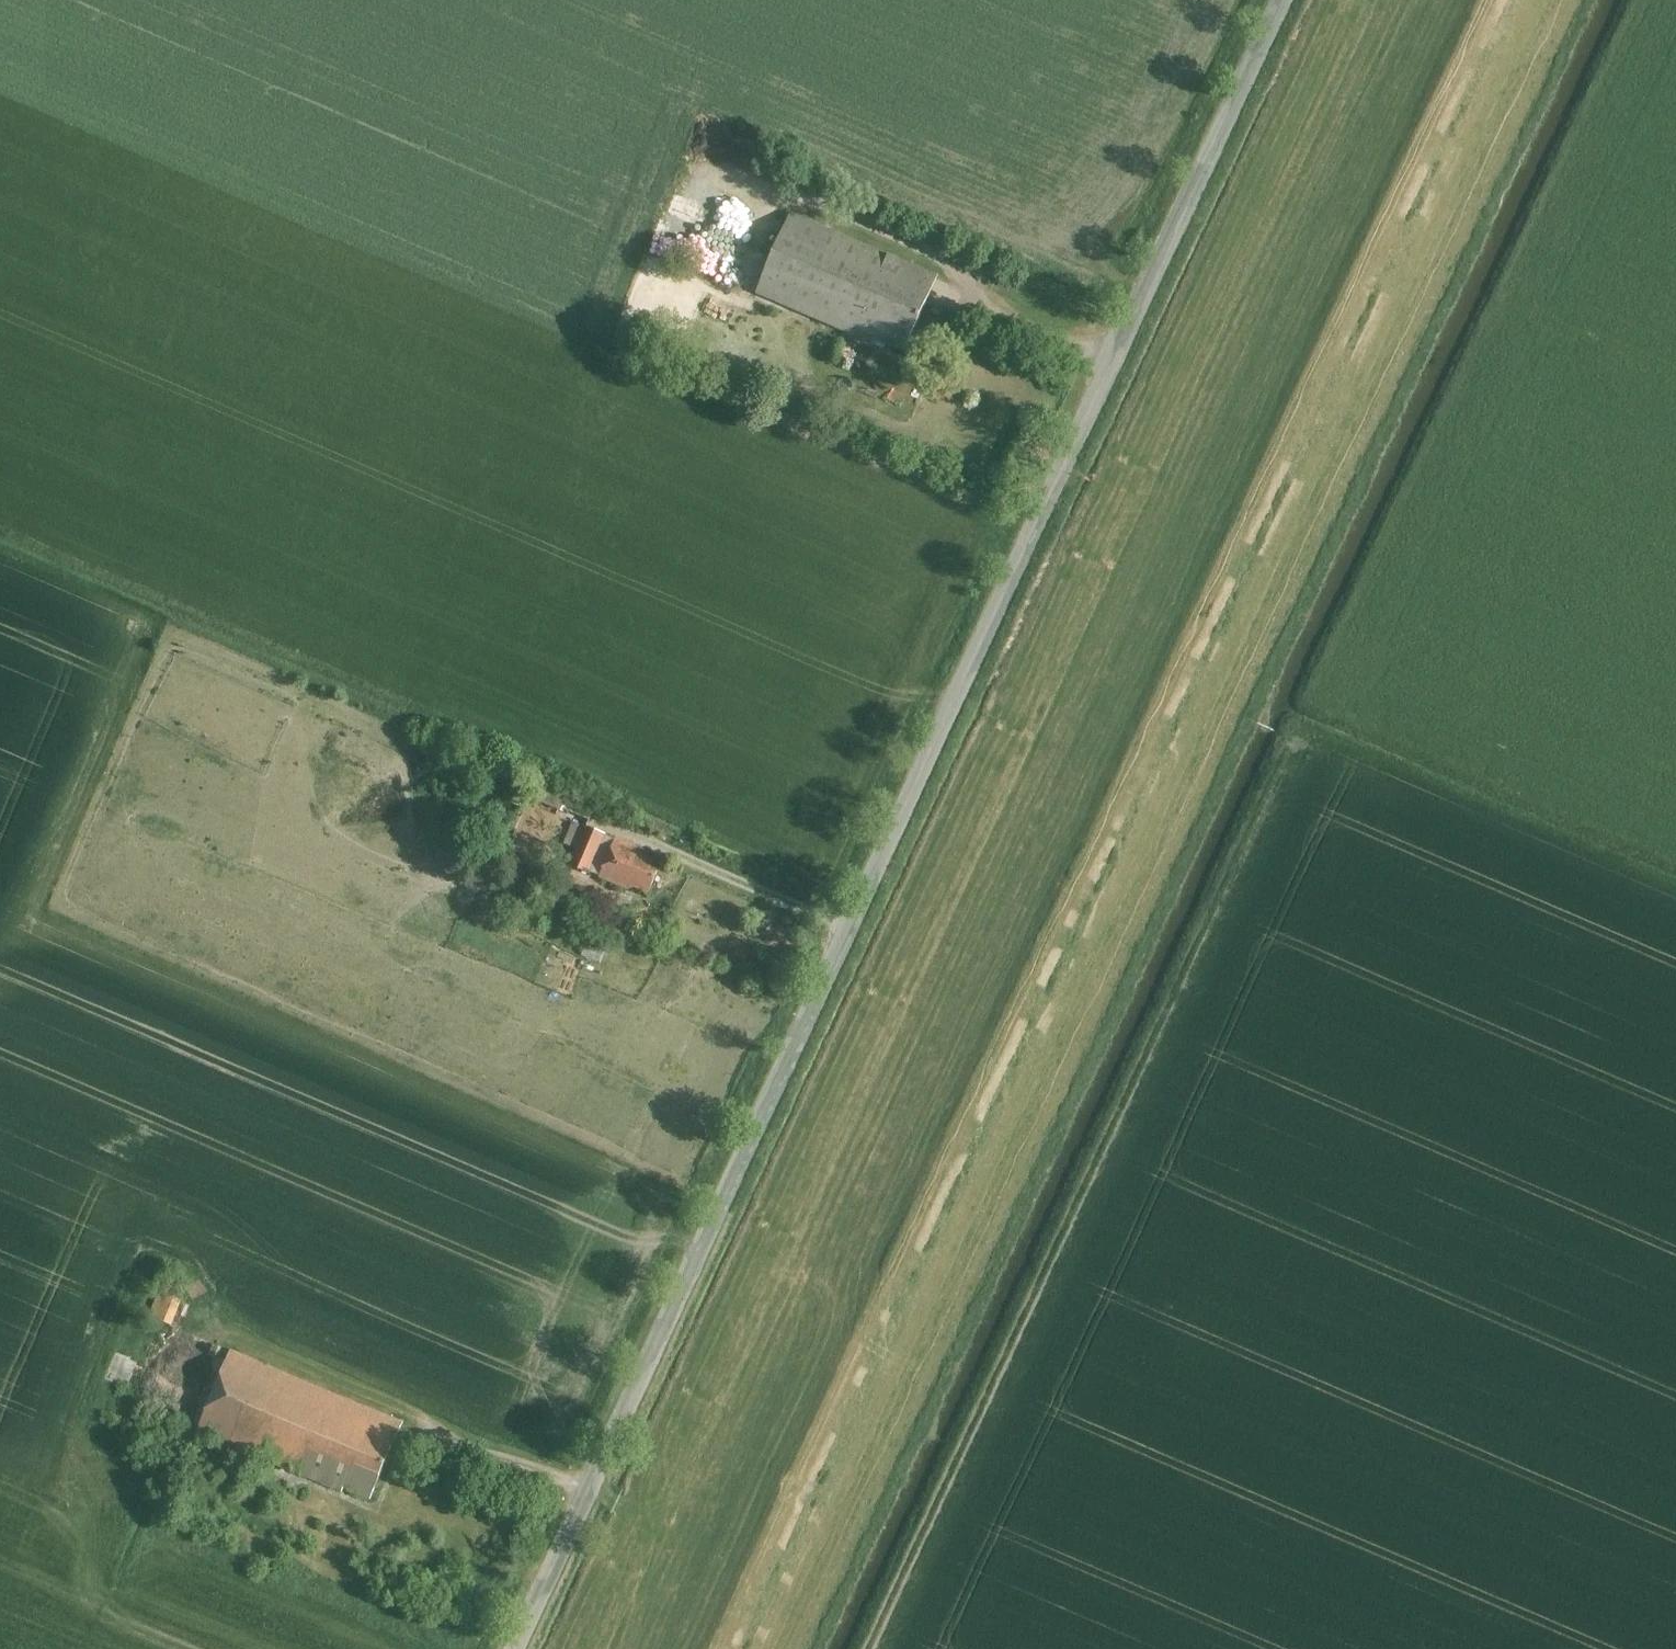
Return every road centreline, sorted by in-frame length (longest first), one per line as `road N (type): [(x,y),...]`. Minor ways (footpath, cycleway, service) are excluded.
road 1 (tertiary): [(1286,0),(520,1648)]

